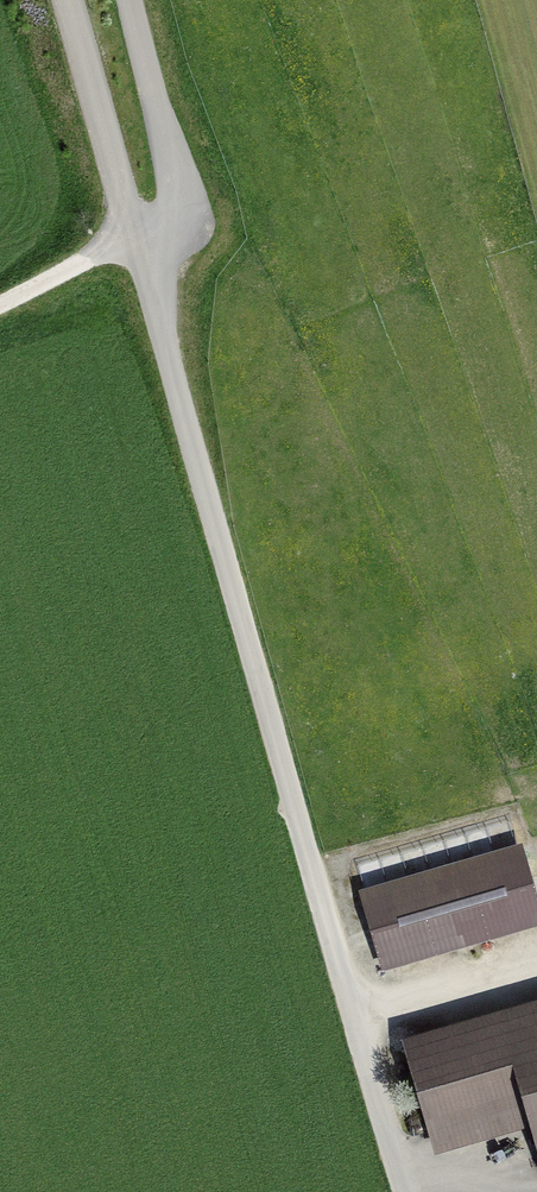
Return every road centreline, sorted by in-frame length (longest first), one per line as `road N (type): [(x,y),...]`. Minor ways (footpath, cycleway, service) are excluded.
road 1 (unclassified): [(133,251),(405,1191)]
road 2 (unclassified): [(129,0),(176,199),(165,229),(133,251)]
road 3 (residential): [(63,0),(133,251)]
road 4 (track): [(536,960),(354,1014)]
road 5 (track): [(133,251),(0,309)]

